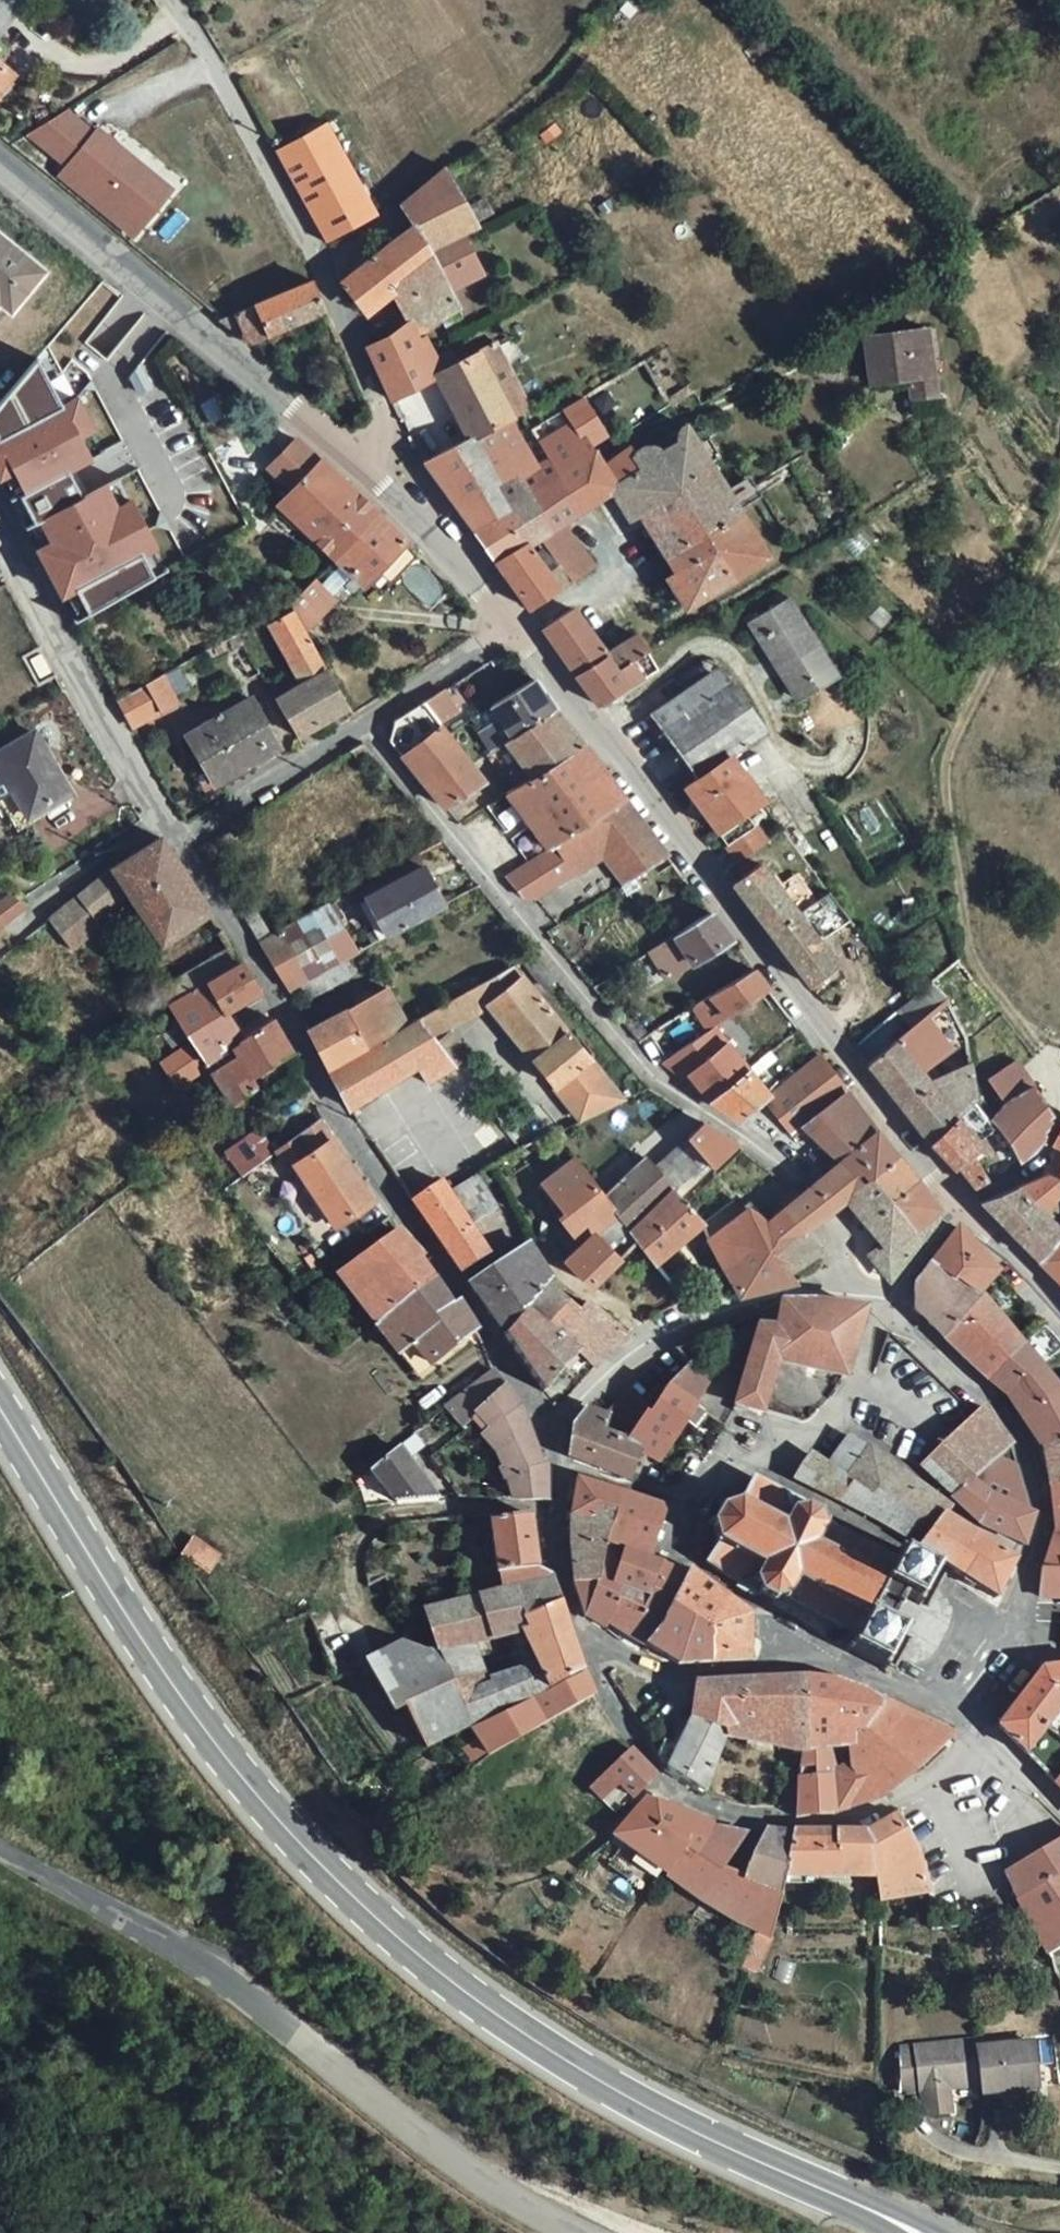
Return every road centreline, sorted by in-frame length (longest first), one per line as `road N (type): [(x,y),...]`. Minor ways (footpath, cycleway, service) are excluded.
road 1 (secondary): [(909,2232),(650,2112),(475,2001),(297,1839),(142,1627),(0,1399)]
road 2 (residential): [(848,1305),(834,1225),(790,1179),(649,1085),(355,726)]
road 3 (unclassified): [(960,1205),(507,623)]
road 4 (tertiary): [(583,2232),(499,2196),(285,2033),(119,1919),(0,1852)]
road 5 (unclassified): [(549,1418),(379,1188),(175,843)]
road 6 (unclassified): [(170,0),(255,138),(385,413),(383,479)]
road 7 (residential): [(965,1728),(858,1824),(754,1829),(661,1791),(583,1646)]
road 8 (unclassified): [(383,479),(0,165)]
road 9 (residential): [(1016,1661),(1010,1604),(1028,1538),(1027,1486),(1013,1439),(966,1379),(881,1305)]
road 10 (residential): [(965,1728),(827,1668),(672,1683),(583,1646)]
road 11 (unclassified): [(175,843),(0,539)]
road 12 (residential): [(549,1418),(620,1348),(682,1319),(792,1298),(848,1305)]
road 13 (unclassified): [(349,1600),(363,1534),(388,1515),(545,1513)]
road 14 (residential): [(881,1305),(814,1428),(736,1442),(721,1465)]
road 15 (unclassified): [(721,1465),(930,1575)]
road 16 (residential): [(175,843),(355,726)]
road 17 (unclassified): [(507,623),(383,479)]
road 18 (residential): [(355,726),(507,623)]
road 19 (residential): [(687,1515),(547,1470)]
road 20 (unclassified): [(1059,1312),(960,1205)]
road 21 (residential): [(583,1646),(547,1580),(545,1513)]
road 22 (residential): [(1059,1819),(965,1728)]
road 23 (residential): [(881,1305),(960,1205)]

